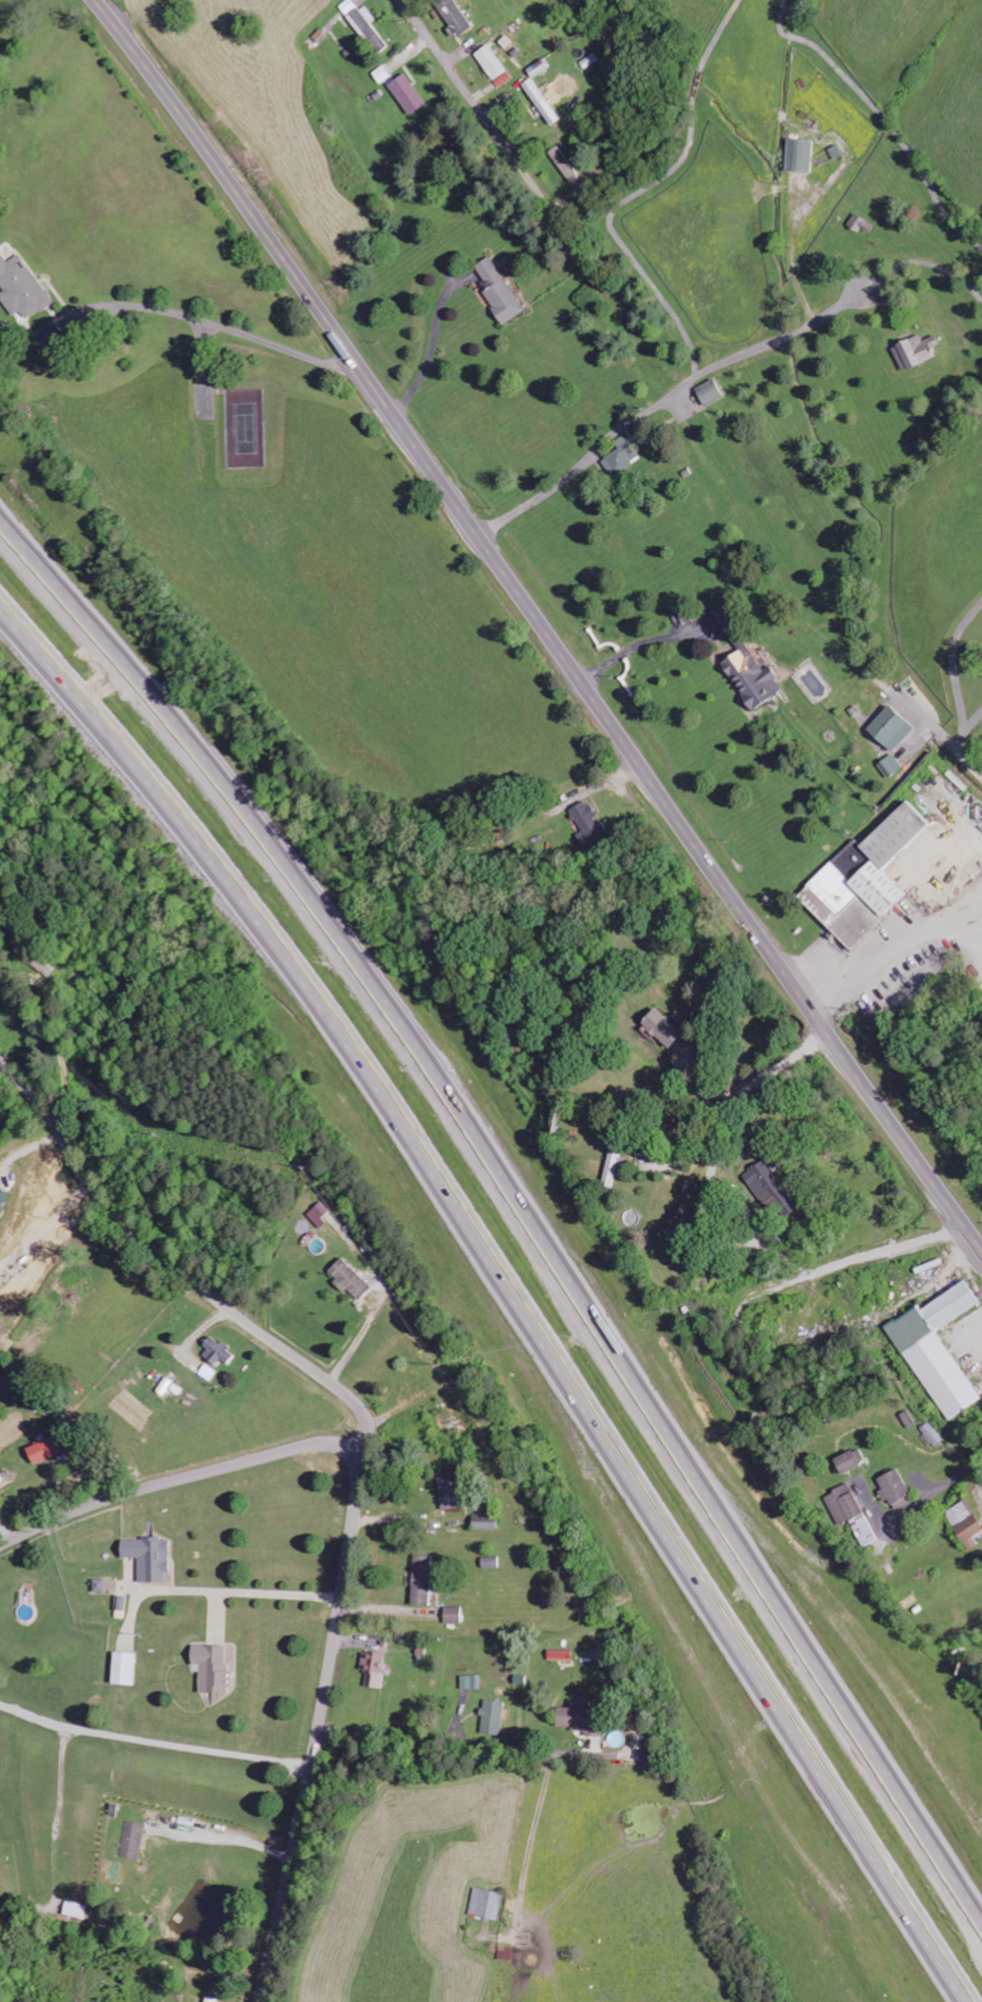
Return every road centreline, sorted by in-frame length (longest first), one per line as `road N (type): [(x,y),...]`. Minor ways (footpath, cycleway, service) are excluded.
road 1 (motorway): [(981,1934),(365,980),(252,826),(0,530)]
road 2 (motorway): [(0,596),(209,845),(351,1037),(974,2001)]
road 3 (primary): [(981,1248),(94,0)]
road 4 (residential): [(264,2001),(321,1730),(366,1449)]
road 5 (residential): [(366,1449),(367,1421),(353,1400),(233,1311),(81,1163),(0,1059)]
road 6 (residential): [(0,1547),(146,1487),(298,1448),(366,1449)]
road 7 (residential): [(402,0),(552,207)]

